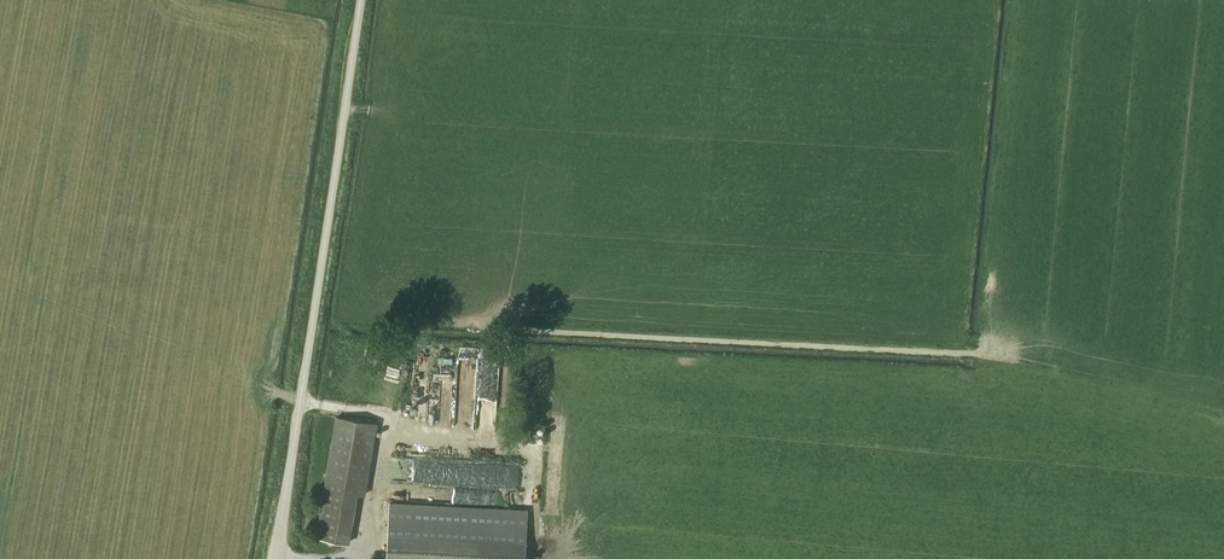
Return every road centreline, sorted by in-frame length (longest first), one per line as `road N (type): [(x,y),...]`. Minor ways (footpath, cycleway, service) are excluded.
road 1 (unclassified): [(276,558),(357,0)]

